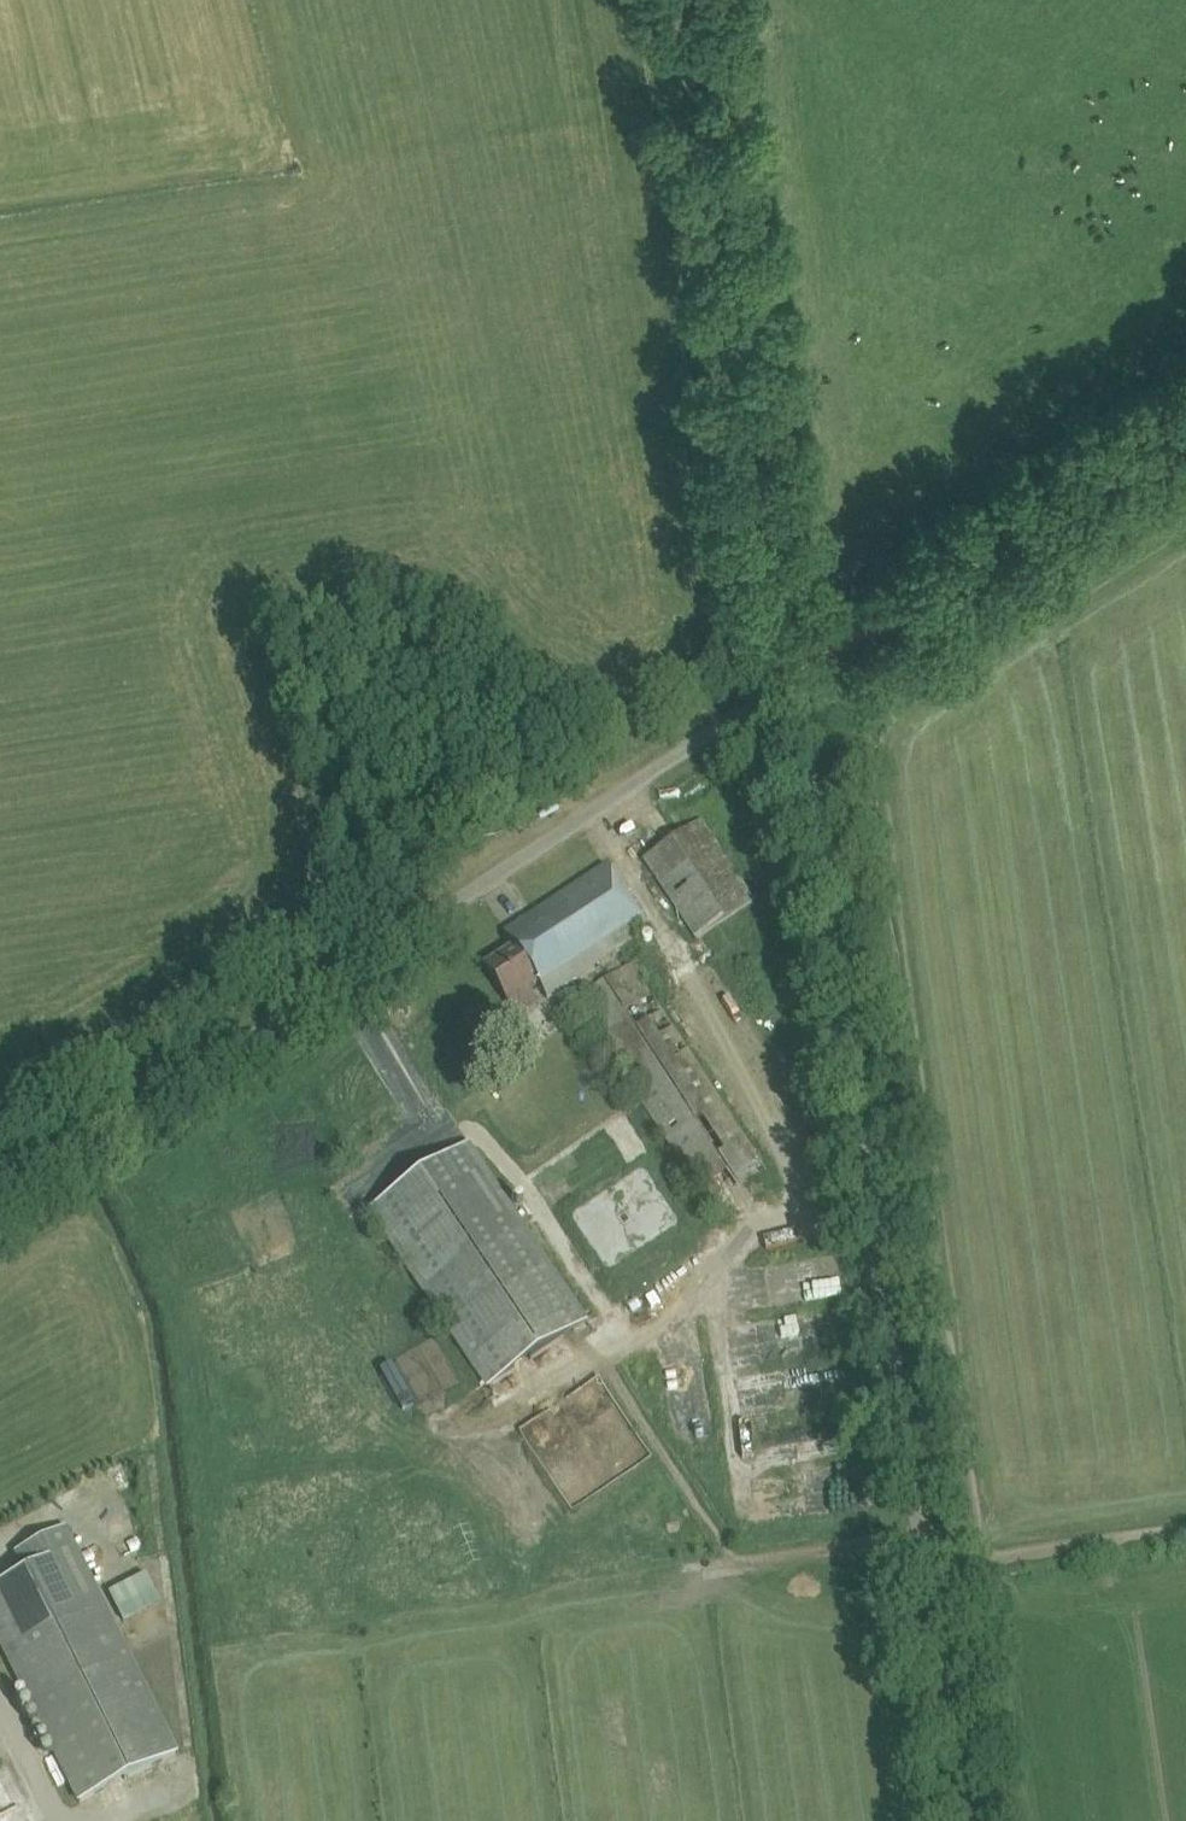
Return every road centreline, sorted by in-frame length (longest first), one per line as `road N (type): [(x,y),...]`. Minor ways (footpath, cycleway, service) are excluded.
road 1 (unclassified): [(964,1820),(807,760),(787,720),(744,711),(0,1204)]
road 2 (track): [(744,711),(1185,418)]

